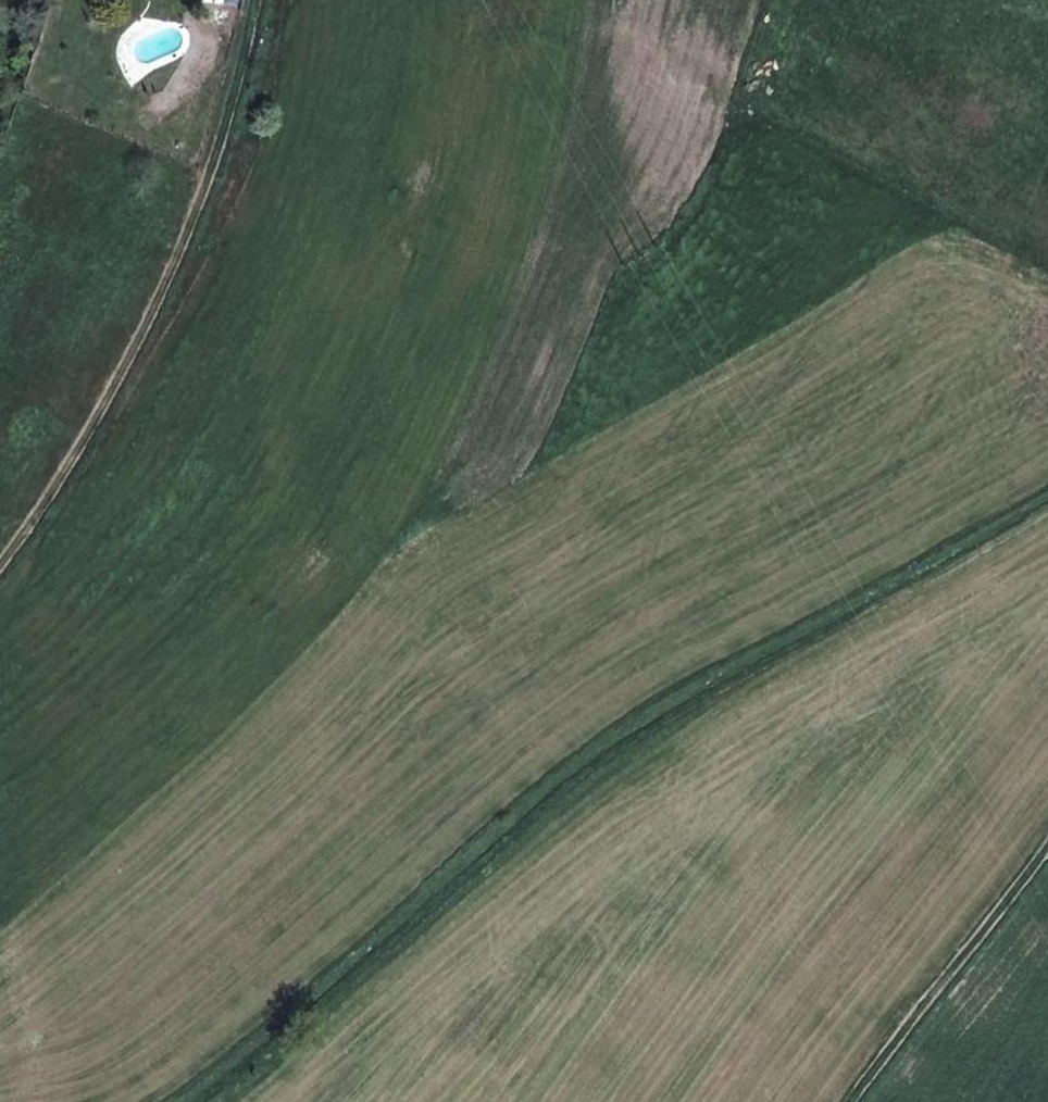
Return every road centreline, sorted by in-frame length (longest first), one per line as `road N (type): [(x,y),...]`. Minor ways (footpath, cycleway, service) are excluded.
road 1 (track): [(257,0),(187,236),(107,407),(0,568)]
road 2 (track): [(853,1101),(1047,850)]

